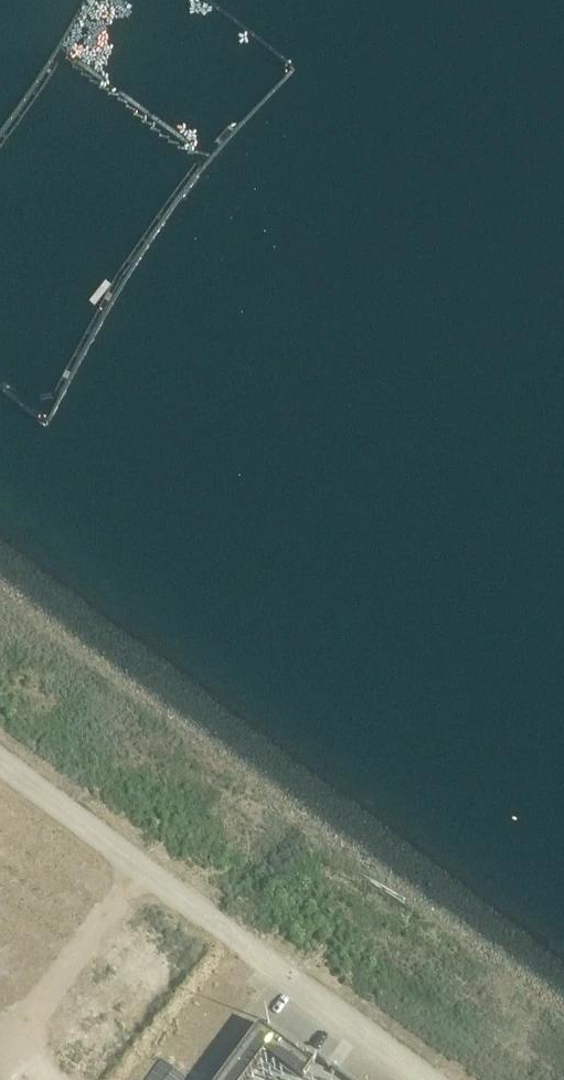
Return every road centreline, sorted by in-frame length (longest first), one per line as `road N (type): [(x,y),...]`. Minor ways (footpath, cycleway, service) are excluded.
road 1 (unclassified): [(421,1079),(0,766)]

